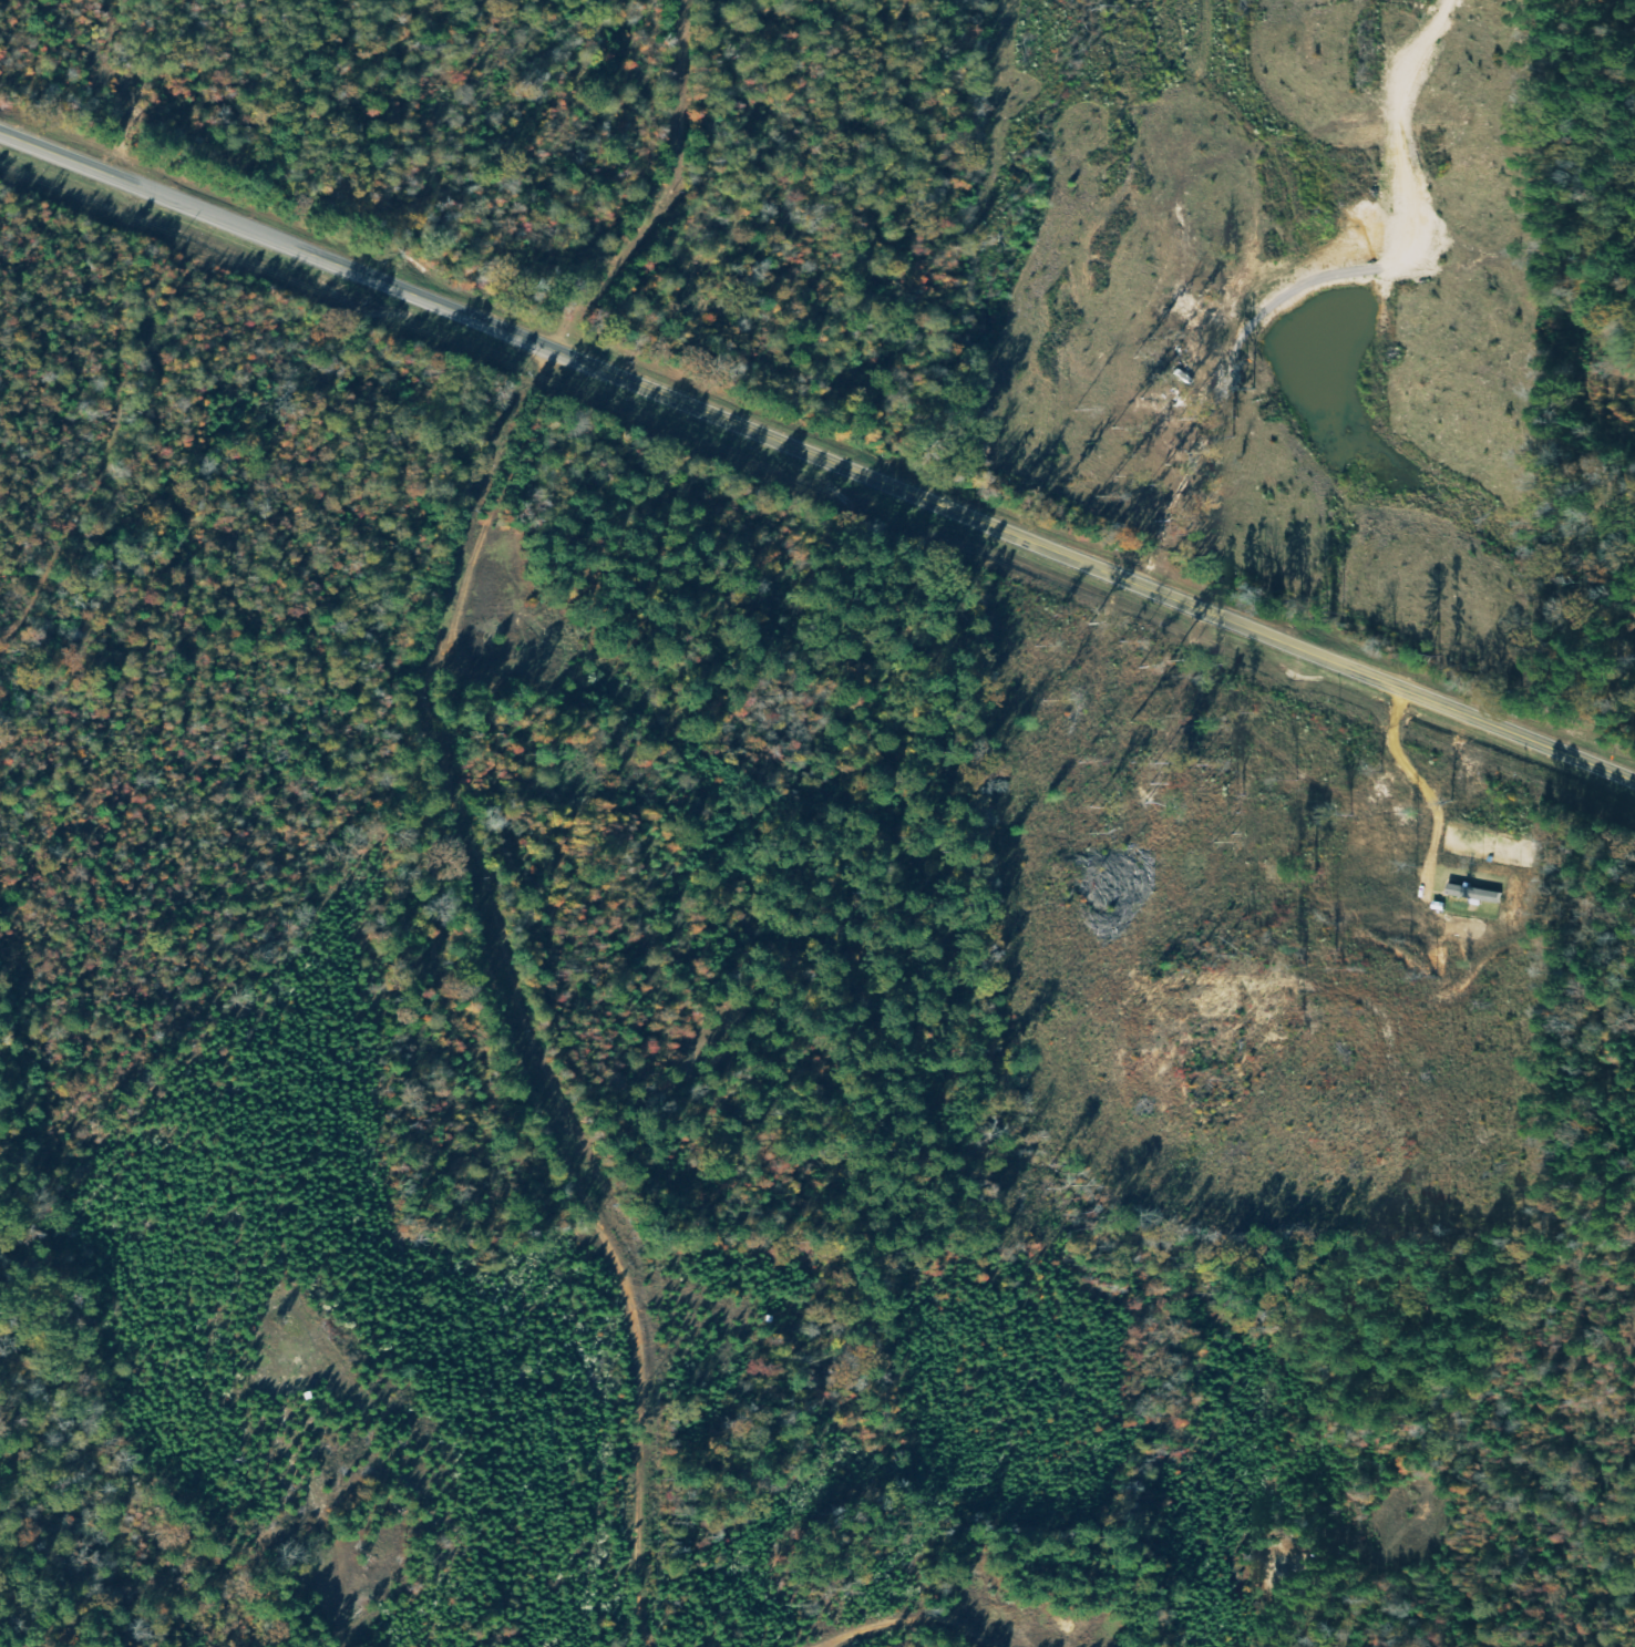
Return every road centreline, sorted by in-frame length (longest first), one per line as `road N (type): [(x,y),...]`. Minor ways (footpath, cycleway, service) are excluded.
road 1 (primary): [(1634,781),(0,135)]
road 2 (residential): [(646,1646),(633,1644),(610,1615),(638,1430),(633,1306),(470,1047),(420,872),(425,652),(562,352)]

